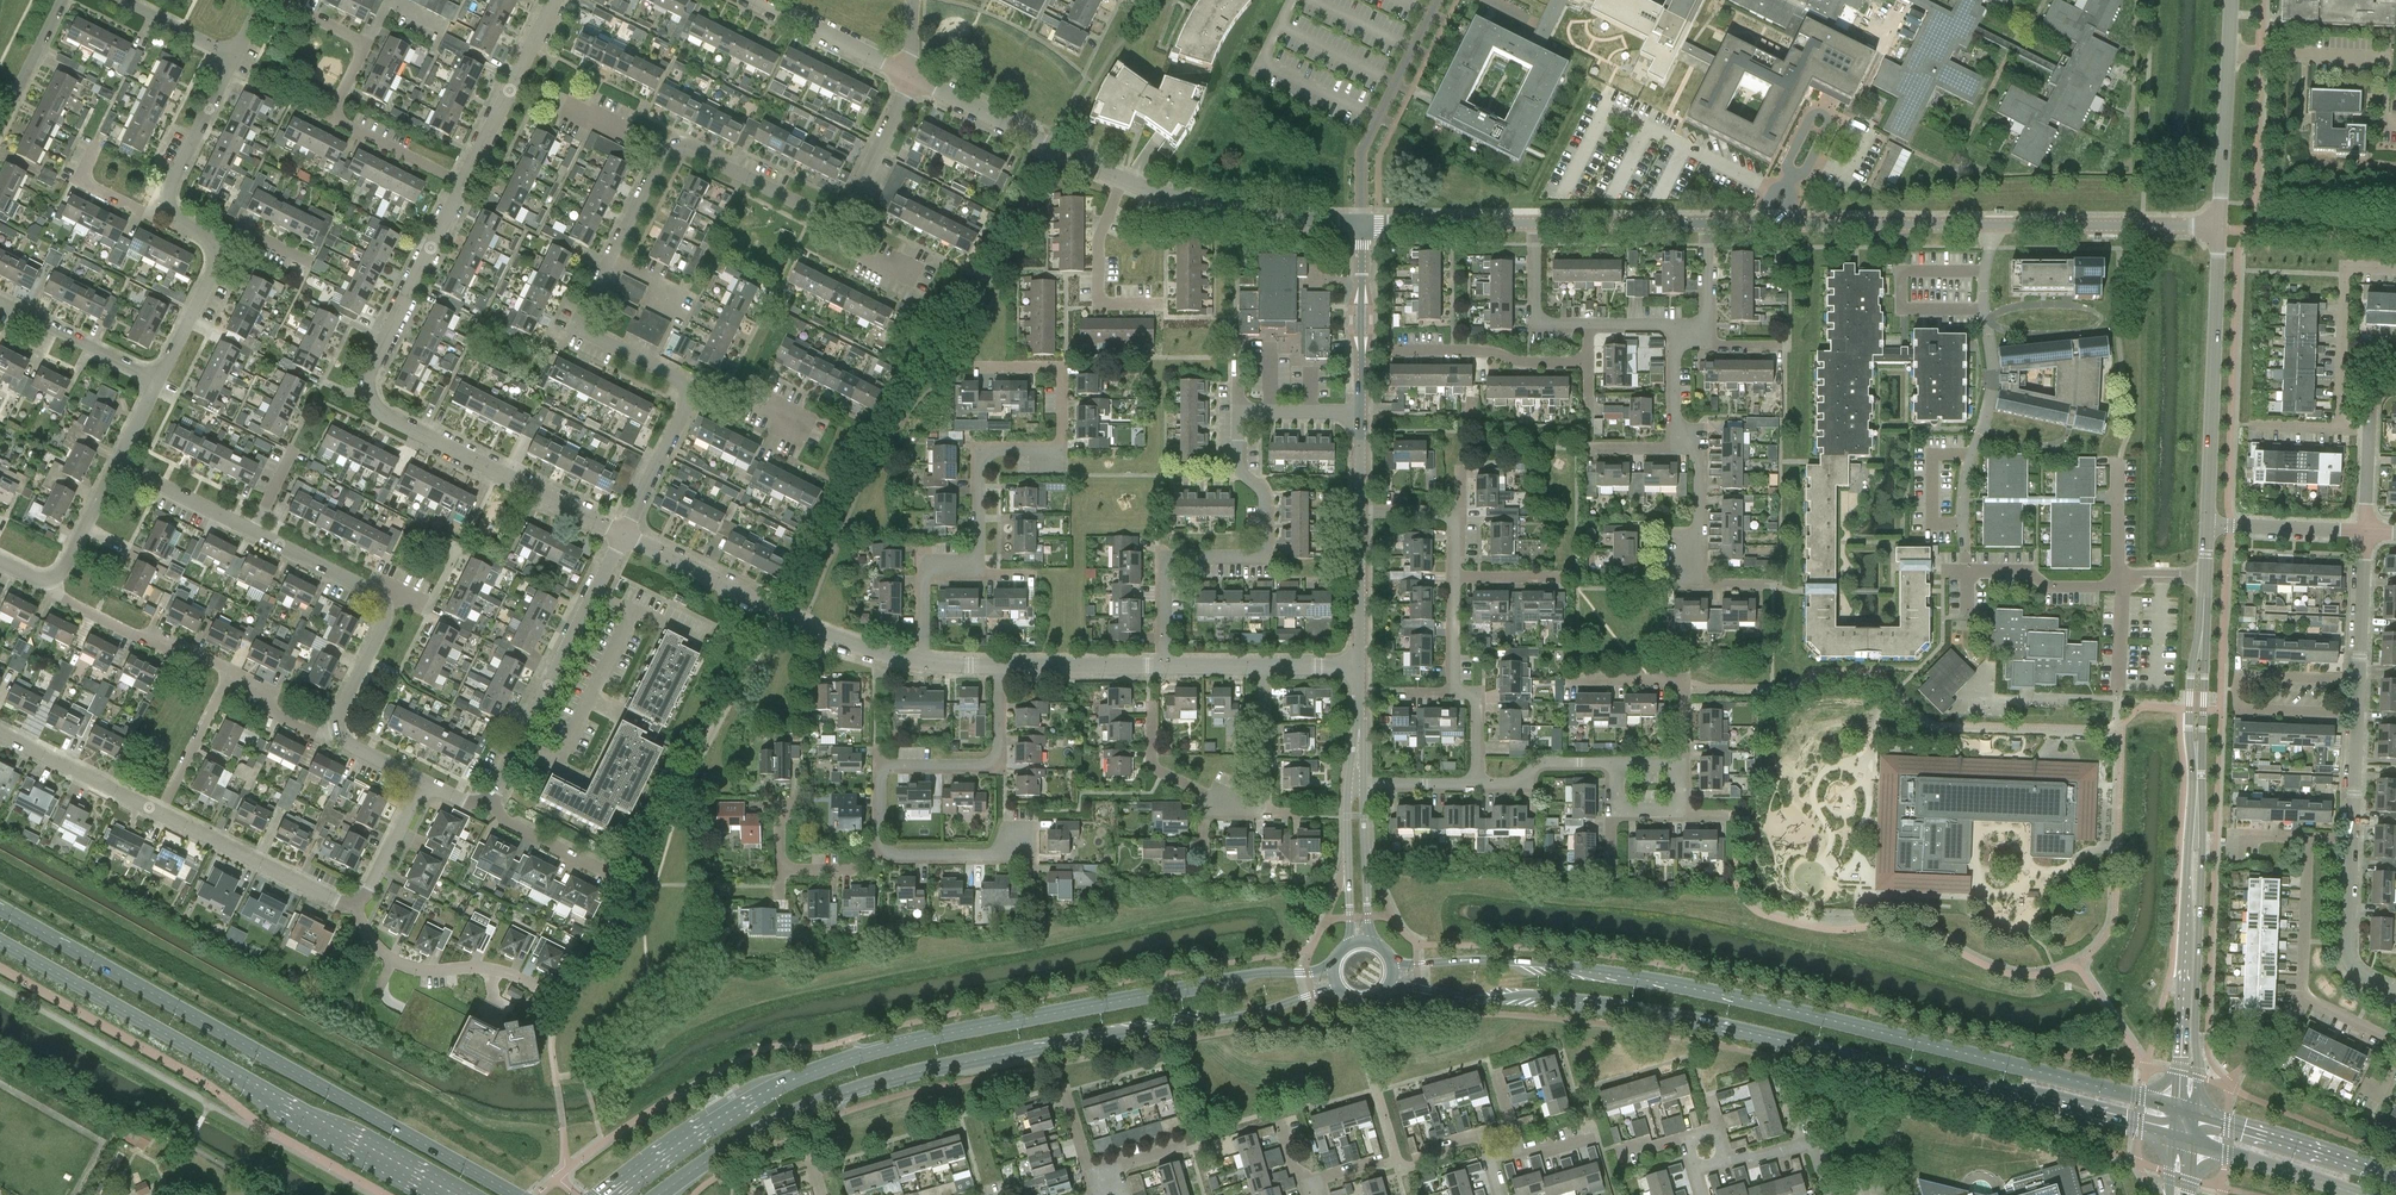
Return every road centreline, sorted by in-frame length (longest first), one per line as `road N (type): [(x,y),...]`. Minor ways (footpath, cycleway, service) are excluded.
road 1 (primary): [(2173,1108),(1638,979),(1503,960),(1392,964)]
road 2 (primary): [(1390,986),(1651,1010),(2171,1134)]
road 3 (primary): [(1333,969),(1258,973),(835,1061),(713,1121),(604,1194)]
road 4 (primary): [(660,1194),(756,1133),(854,1089),(1125,1031),(1242,1017),(1337,986)]
road 5 (primary): [(512,1194),(0,909)]
road 6 (tertiary): [(627,534),(384,412),(376,398),(370,379),(463,180)]
road 7 (primary): [(0,941),(441,1194)]
road 8 (residential): [(627,534),(690,400),(684,384),(583,329),(581,315),(611,256)]
road 9 (residential): [(1168,665),(1173,557),(1263,558),(1268,550),(1269,490),(1239,456),(1239,410)]
road 10 (residential): [(1966,570),(1965,484),(1993,372),(1983,291),(1994,225)]
road 11 (residential): [(977,561),(983,459),(1057,452),(1062,441),(1061,368),(977,367)]
road 12 (tertiary): [(627,534),(803,624),(923,662)]
road 13 (residential): [(486,801),(496,794),(627,534)]
road 14 (tertiary): [(2207,526),(2219,226)]
road 15 (tertiary): [(2194,1114),(2196,823)]
road 16 (tertiary): [(1706,224),(1994,225)]
road 17 (tertiary): [(2196,823),(2173,1108)]
road 18 (residential): [(880,849),(887,770),(993,761),(999,666)]
road 19 (residential): [(2358,714),(2237,708),(2236,690),(2254,673),(2359,680)]
road 20 (residential): [(2395,1043),(2301,992),(2309,838)]
road 21 (tertiary): [(2196,823),(2205,578)]
road 22 (residential): [(1362,222),(1240,212),(1126,179)]
road 23 (residential): [(1126,179),(912,78)]
road 24 (residential): [(1759,584),(1695,584),(1689,538),(1701,526),(1702,463),(1697,447),(1677,447)]
road 25 (residential): [(1456,576),(1456,694),(1476,694),(1476,783)]
road 26 (residential): [(542,989),(509,971),(408,966),(371,940),(357,900)]
road 27 (tertiary): [(1994,225),(2219,226)]
road 28 (residential): [(463,180),(337,116),(367,42)]
road 29 (residential): [(357,900),(348,903),(160,811)]
road 30 (primary): [(2395,1176),(2194,1114)]
road 31 (residential): [(230,671),(154,636),(123,631),(58,594),(49,579)]
road 32 (tertiary): [(463,180),(555,0)]
road 33 (residential): [(2344,426),(2348,283),(2356,269),(2395,271)]
road 34 (tertiary): [(1362,411),(1362,222)]
road 35 (residential): [(664,147),(839,218)]
road 36 (residential): [(1589,361),(1401,348)]
road 37 (residential): [(1267,812),(1212,799),(1152,762),(1152,701)]
road 38 (residential): [(1582,680),(1677,679),(1683,765)]
road 39 (residential): [(1159,302),(1109,303),(1102,290),(1104,223),(1126,179)]
road 40 (residential): [(160,811),(0,730)]
road 41 (unclassified): [(2219,226),(2226,48)]
road 42 (residential): [(2395,992),(2351,963),(2352,839)]
road 43 (residential): [(158,380),(0,303)]
road 44 (residential): [(912,78),(755,0)]
road 45 (tertiary): [(1362,222),(1537,222)]
road 46 (primary): [(2192,1140),(2358,1194)]
road 47 (tertiary): [(1537,222),(1706,224)]
road 48 (tertiary): [(999,666),(1168,665)]
road 49 (residential): [(166,207),(239,56)]
road 50 (residential): [(1021,826),(1019,854),(880,849)]
road 51 (residential): [(1966,570),(2028,569),(2047,588),(2124,578)]
road 52 (tertiary): [(1376,945),(1367,917),(1364,784)]
road 53 (unclassified): [(2388,55),(2226,48)]
road 54 (tertiary): [(1348,784),(1349,945)]
road 55 (residential): [(2367,530),(2207,526)]
road 56 (residential): [(839,218),(857,201),(912,78)]
road 57 (residential): [(1359,515),(1455,514),(1456,576)]
road 58 (residential): [(160,811),(230,671)]
road 59 (residential): [(258,530),(120,461)]
road 60 (residential): [(394,600),(258,530)]
road 61 (residential): [(2359,680),(2367,530)]
road 62 (tertiary): [(1360,665),(1359,515)]
road 63 (residential): [(616,875),(486,801)]
road 64 (residential): [(1267,812),(1266,664)]
road 65 (residential): [(1589,323),(1537,316),(1537,222)]
road 66 (residential): [(1476,783),(1516,784),(1545,765),(1616,765)]
road 67 (residential): [(158,380),(220,249)]
road 68 (residential): [(923,662),(926,569),(977,561)]
road 69 (residential): [(334,728),(394,600)]
road 70 (residential): [(49,579),(63,571),(120,461)]
road 71 (residential): [(424,781),(367,897),(357,900)]
road 72 (residential): [(1723,1160),(1804,1144),(1813,1150),(1827,1194)]
road 73 (residential): [(0,121),(62,0)]
road 74 (residential): [(118,0),(239,56)]
road 75 (residential): [(334,728),(315,732),(276,714),(271,692),(230,671)]
road 76 (residential): [(2352,839),(2358,714)]
road 77 (residential): [(166,207),(138,207),(84,179),(92,144)]
road 78 (residential): [(1362,411),(1239,410)]
road 79 (residential): [(1677,447),(1676,325)]
road 80 (residential): [(611,256),(664,147)]
road 81 (residential): [(2124,578),(2120,459)]

